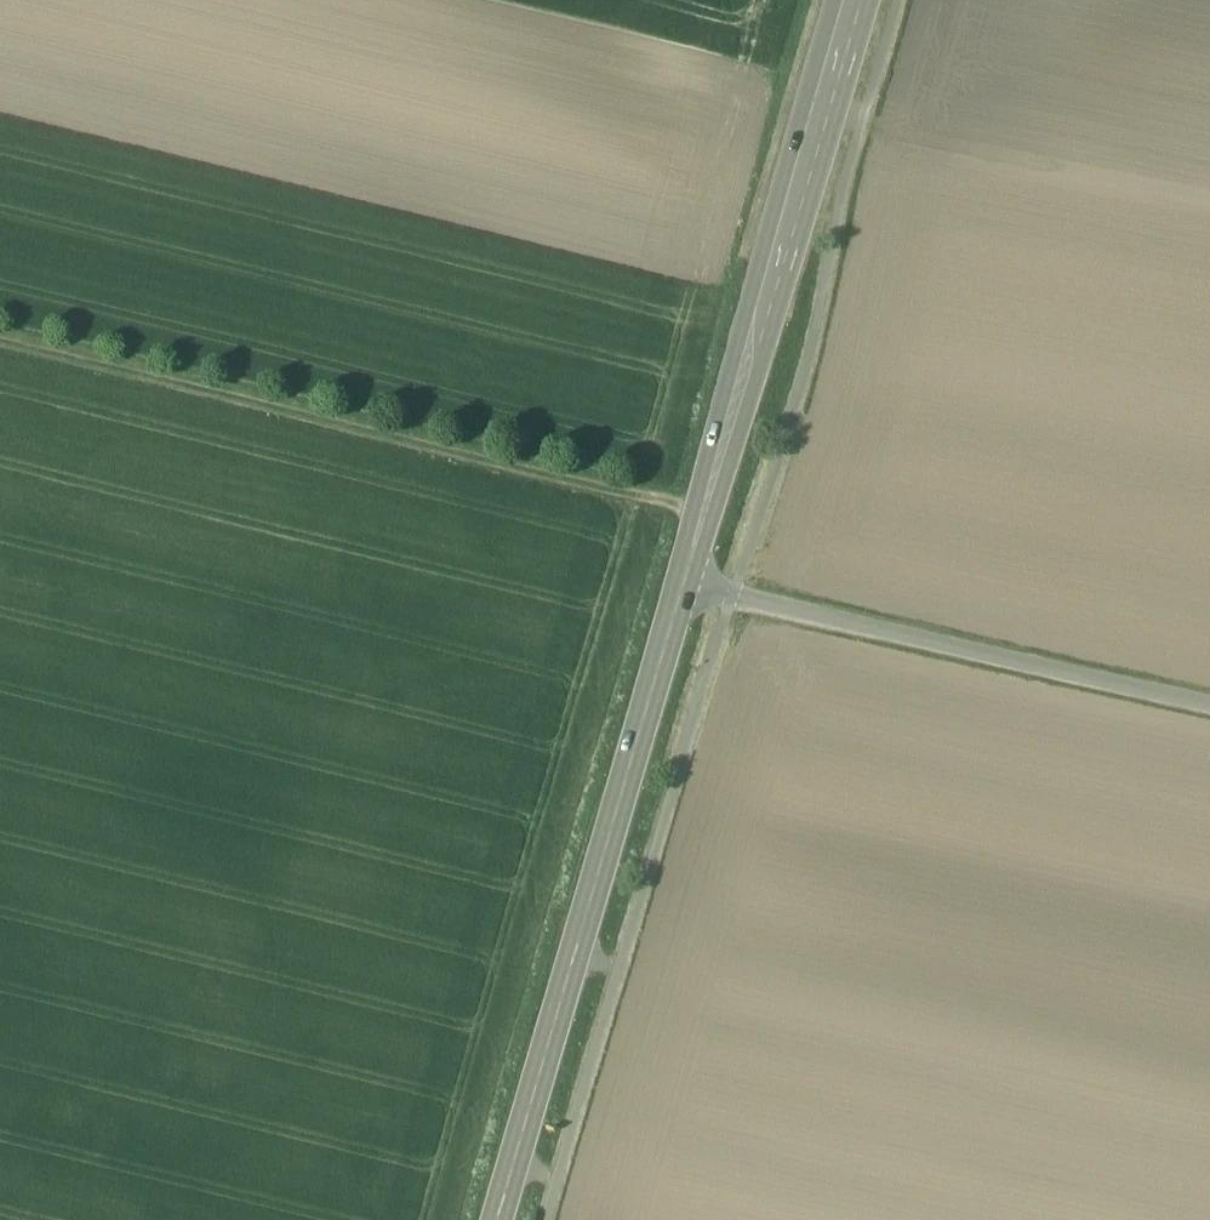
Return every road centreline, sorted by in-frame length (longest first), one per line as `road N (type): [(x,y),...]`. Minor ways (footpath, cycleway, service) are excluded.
road 1 (track): [(0,339),(704,514)]
road 2 (secondary): [(684,582),(498,1219)]
road 3 (secondary): [(853,0),(684,582)]
road 4 (unclassified): [(1209,704),(684,582)]

